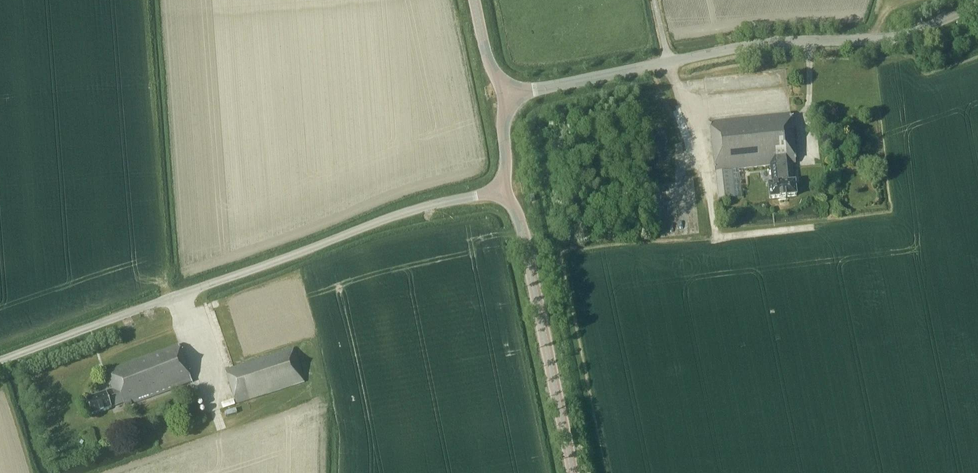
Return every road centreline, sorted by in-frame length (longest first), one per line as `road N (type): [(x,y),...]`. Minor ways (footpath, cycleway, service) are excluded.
road 1 (unclassified): [(0,361),(414,213),(512,191)]
road 2 (tertiary): [(494,98),(759,45),(902,36),(977,5)]
road 3 (tertiary): [(572,472),(512,191)]

